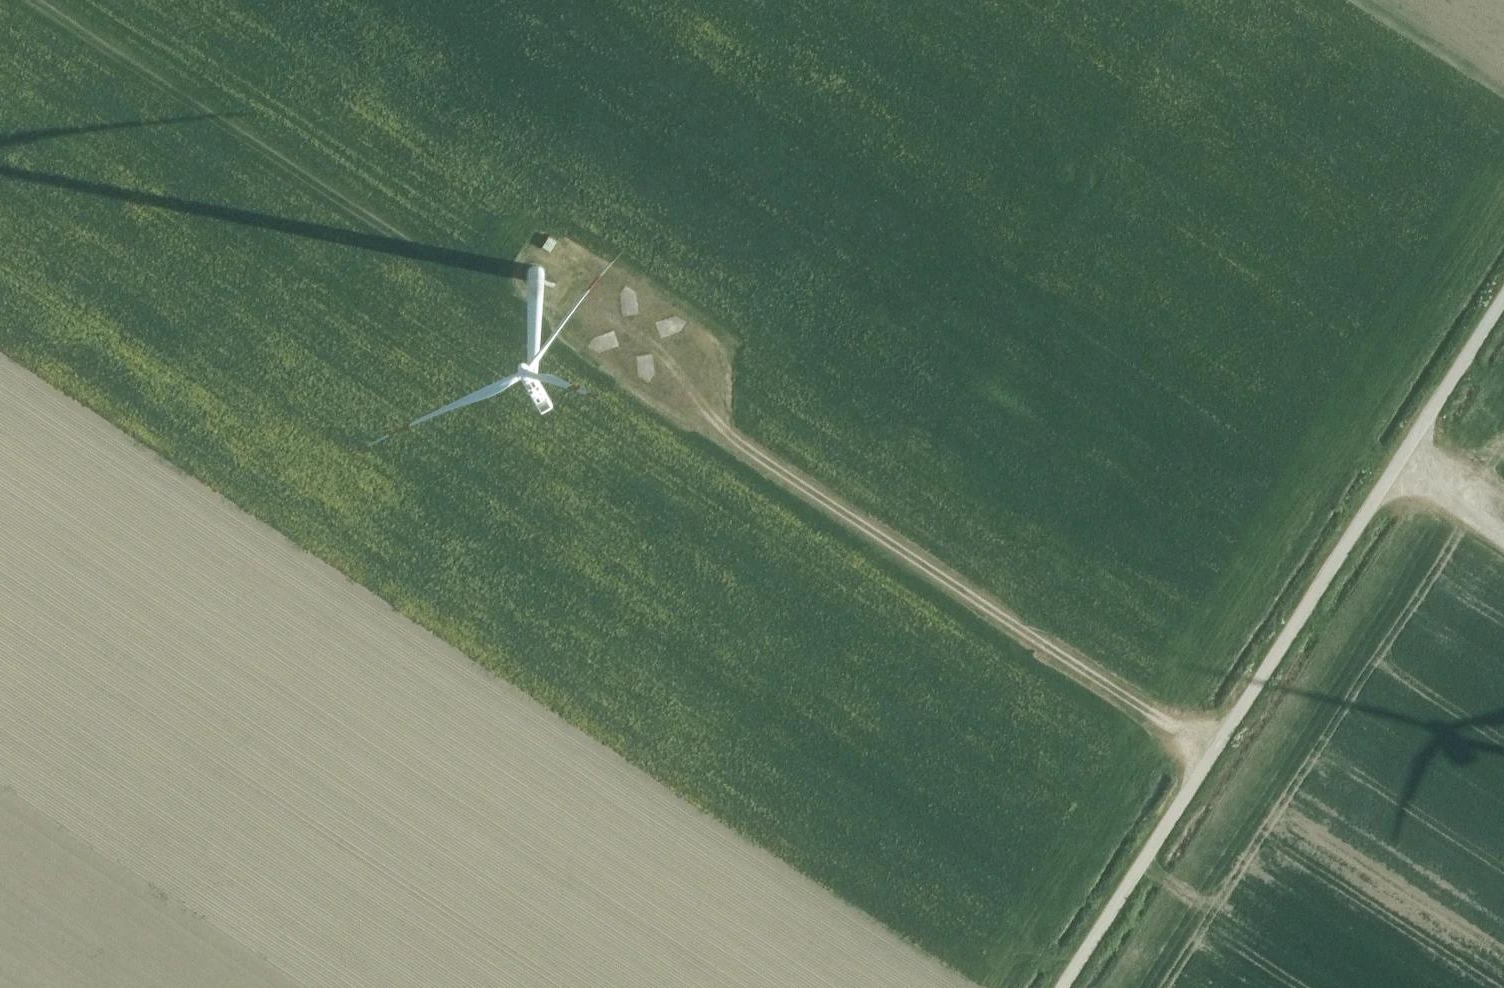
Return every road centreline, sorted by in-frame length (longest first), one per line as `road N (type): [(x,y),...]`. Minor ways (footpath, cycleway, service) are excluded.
road 1 (unclassified): [(1503,284),(1056,987)]
road 2 (track): [(608,309),(632,365),(1204,754)]
road 3 (track): [(1383,470),(1503,547)]

